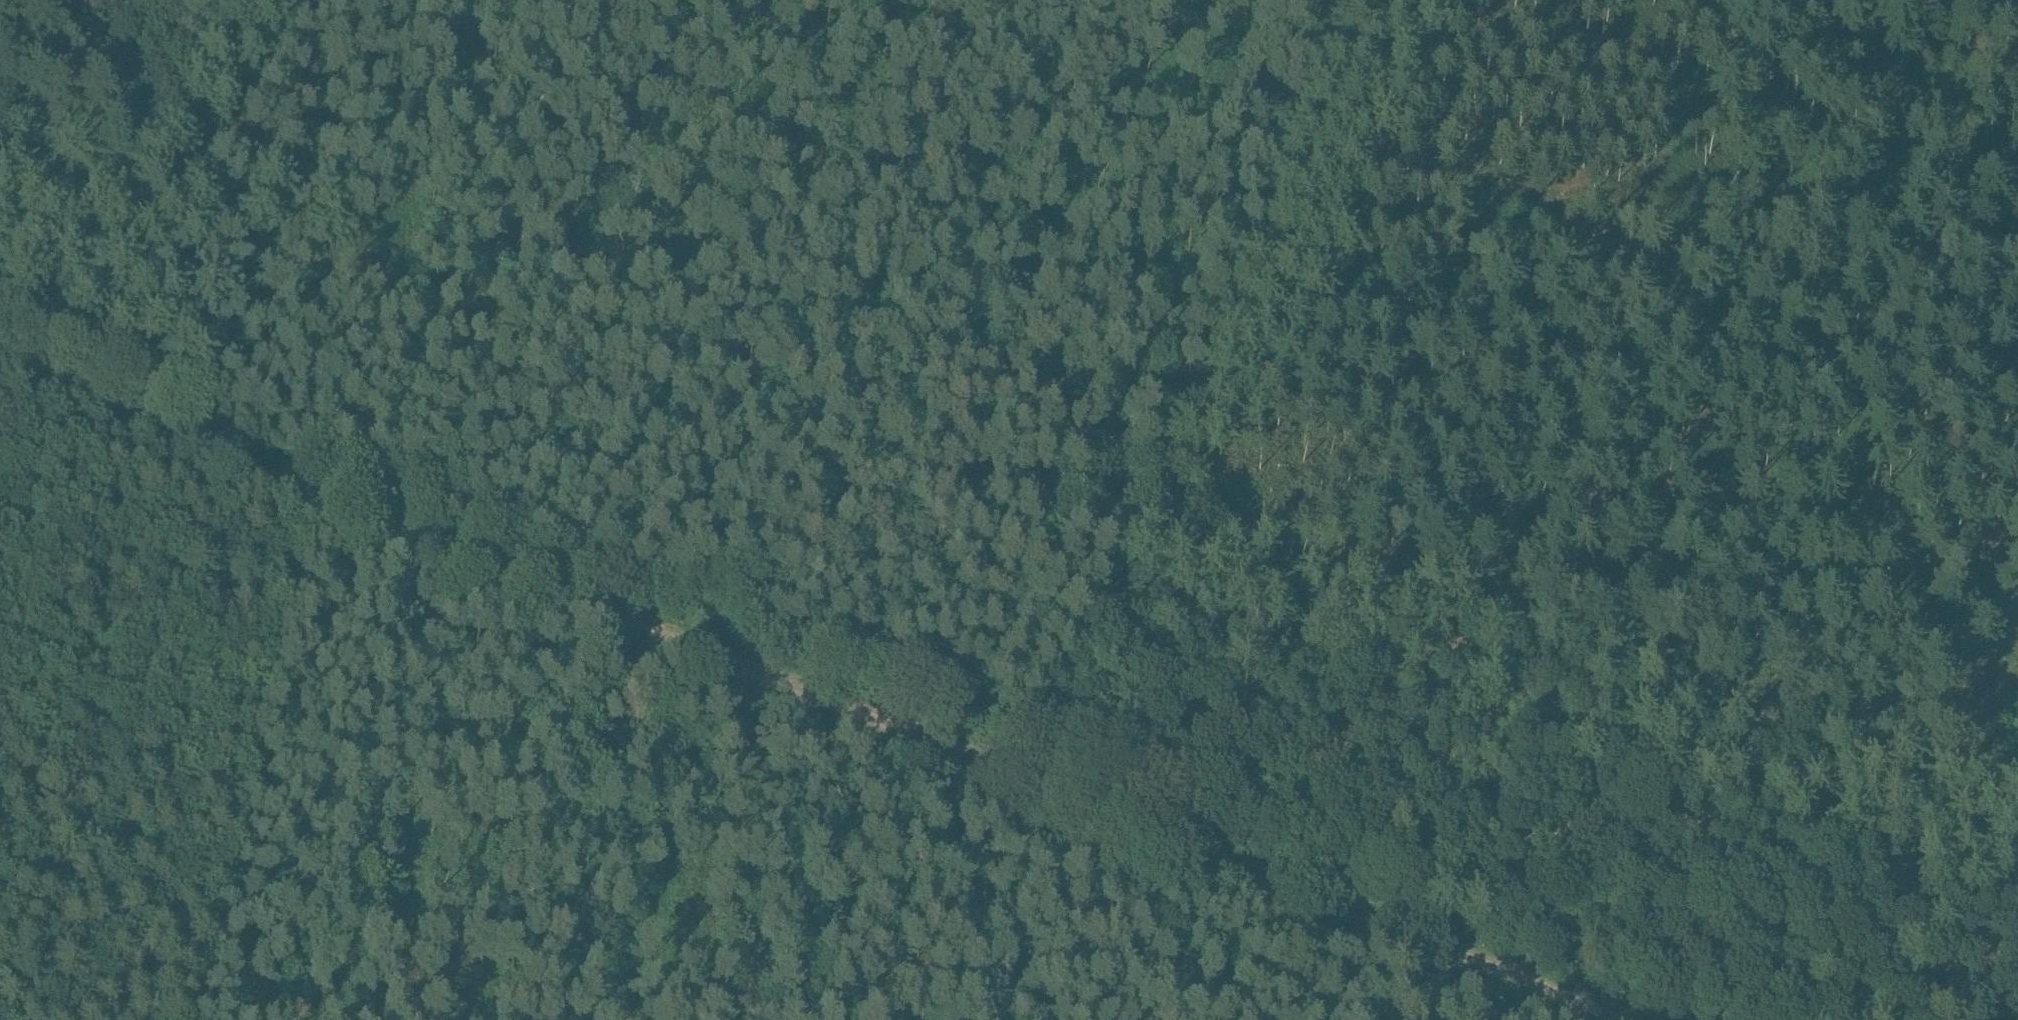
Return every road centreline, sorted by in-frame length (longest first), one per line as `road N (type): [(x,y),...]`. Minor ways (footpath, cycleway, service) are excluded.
road 1 (track): [(1063,789),(0,371)]
road 2 (track): [(1368,0),(1063,789)]
road 3 (track): [(1655,1019),(1063,789)]
road 4 (track): [(1063,789),(962,1019)]

